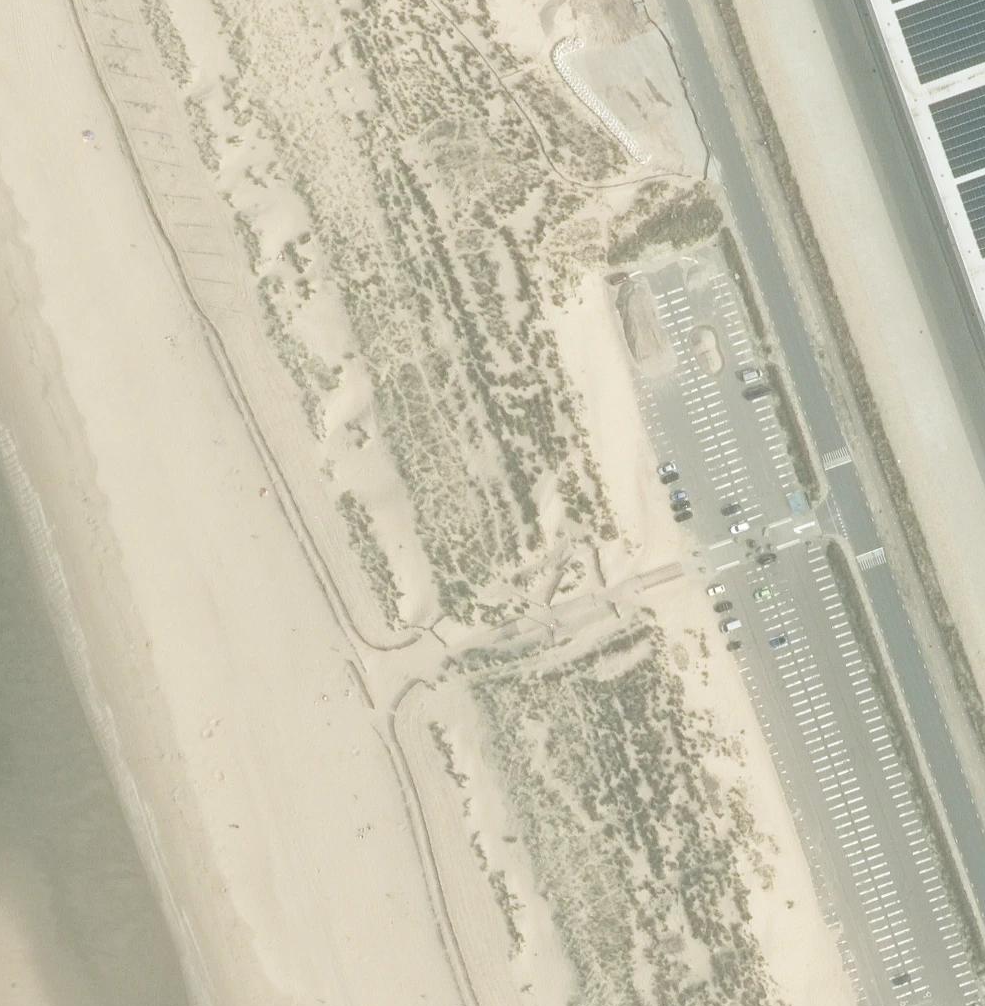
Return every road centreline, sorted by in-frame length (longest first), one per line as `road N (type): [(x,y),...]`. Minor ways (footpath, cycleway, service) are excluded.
road 1 (unclassified): [(984,878),(674,0)]

